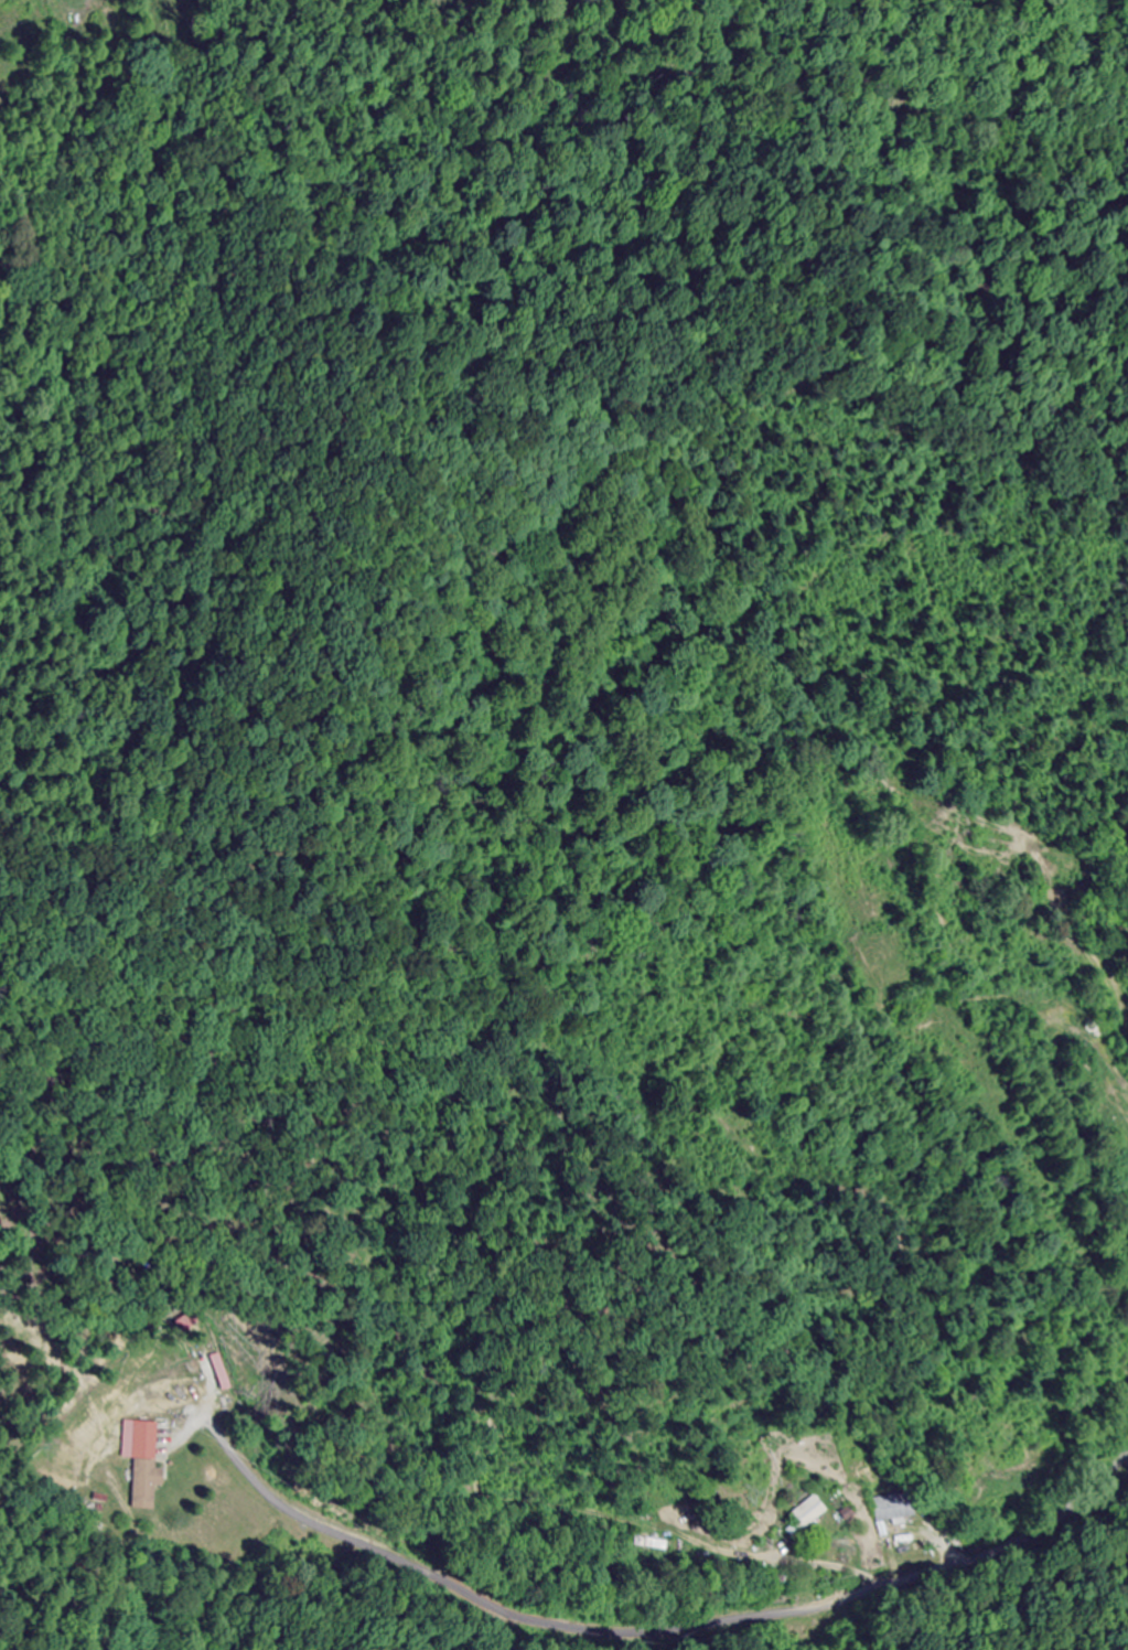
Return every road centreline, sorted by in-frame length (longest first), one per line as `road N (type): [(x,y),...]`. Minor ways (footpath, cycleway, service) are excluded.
road 1 (residential): [(1127,1458),(1003,1549),(943,1573),(883,1581)]
road 2 (residential): [(1062,1513),(1036,1571),(936,1649)]

